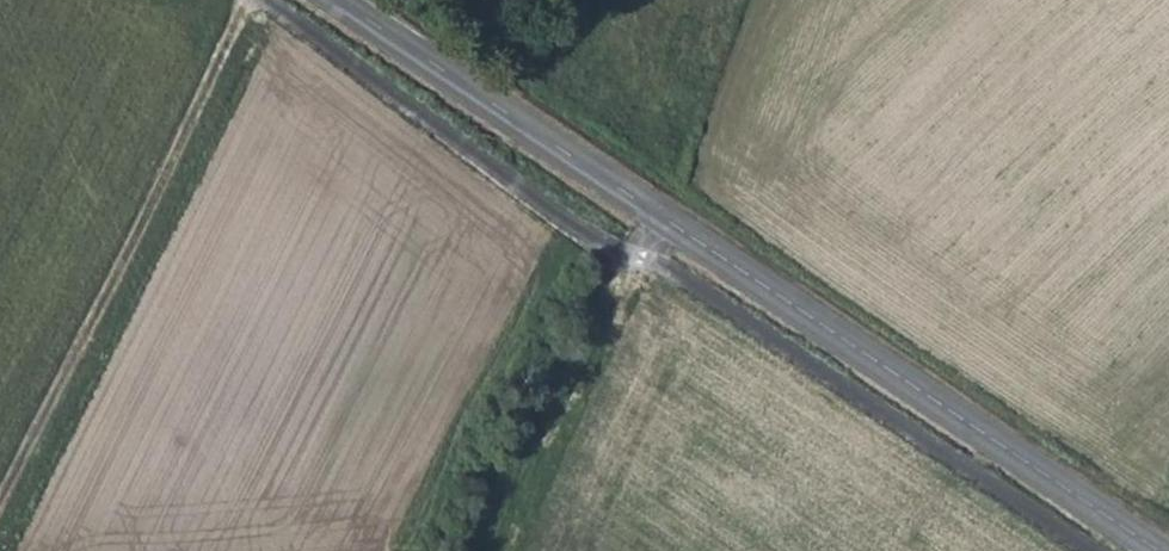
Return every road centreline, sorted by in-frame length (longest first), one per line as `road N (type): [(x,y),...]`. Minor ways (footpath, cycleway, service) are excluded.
road 1 (tertiary): [(338,0),(1157,550)]
road 2 (track): [(0,498),(250,0)]
road 3 (track): [(660,217),(541,399),(469,550)]

